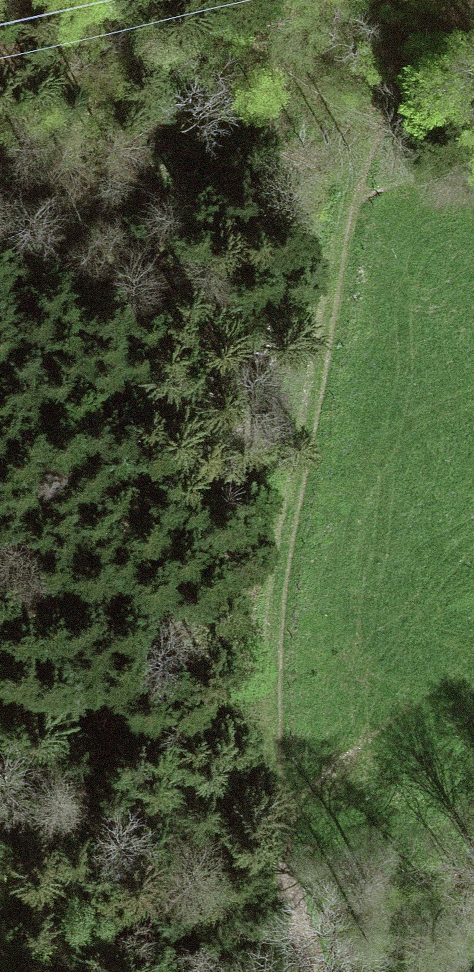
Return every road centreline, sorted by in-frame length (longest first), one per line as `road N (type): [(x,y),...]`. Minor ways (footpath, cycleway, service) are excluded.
road 1 (track): [(268,793),(279,525),(345,215)]
road 2 (track): [(345,215),(350,166),(390,66),(473,3)]
road 3 (track): [(306,971),(268,793)]

